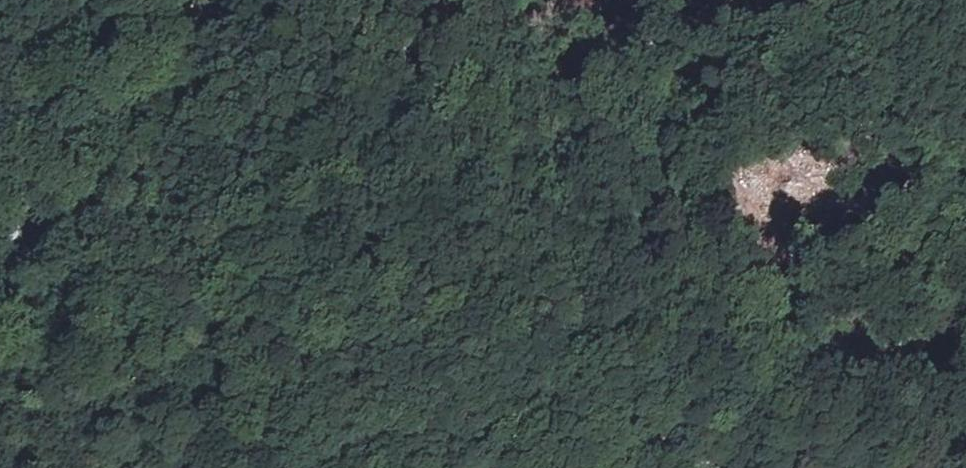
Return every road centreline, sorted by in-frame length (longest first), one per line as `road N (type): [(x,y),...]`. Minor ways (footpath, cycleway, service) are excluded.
road 1 (track): [(498,467),(590,359),(591,292),(568,220),(444,125),(386,0)]
road 2 (track): [(246,0),(103,191),(0,263)]
road 3 (track): [(0,75),(35,239)]

